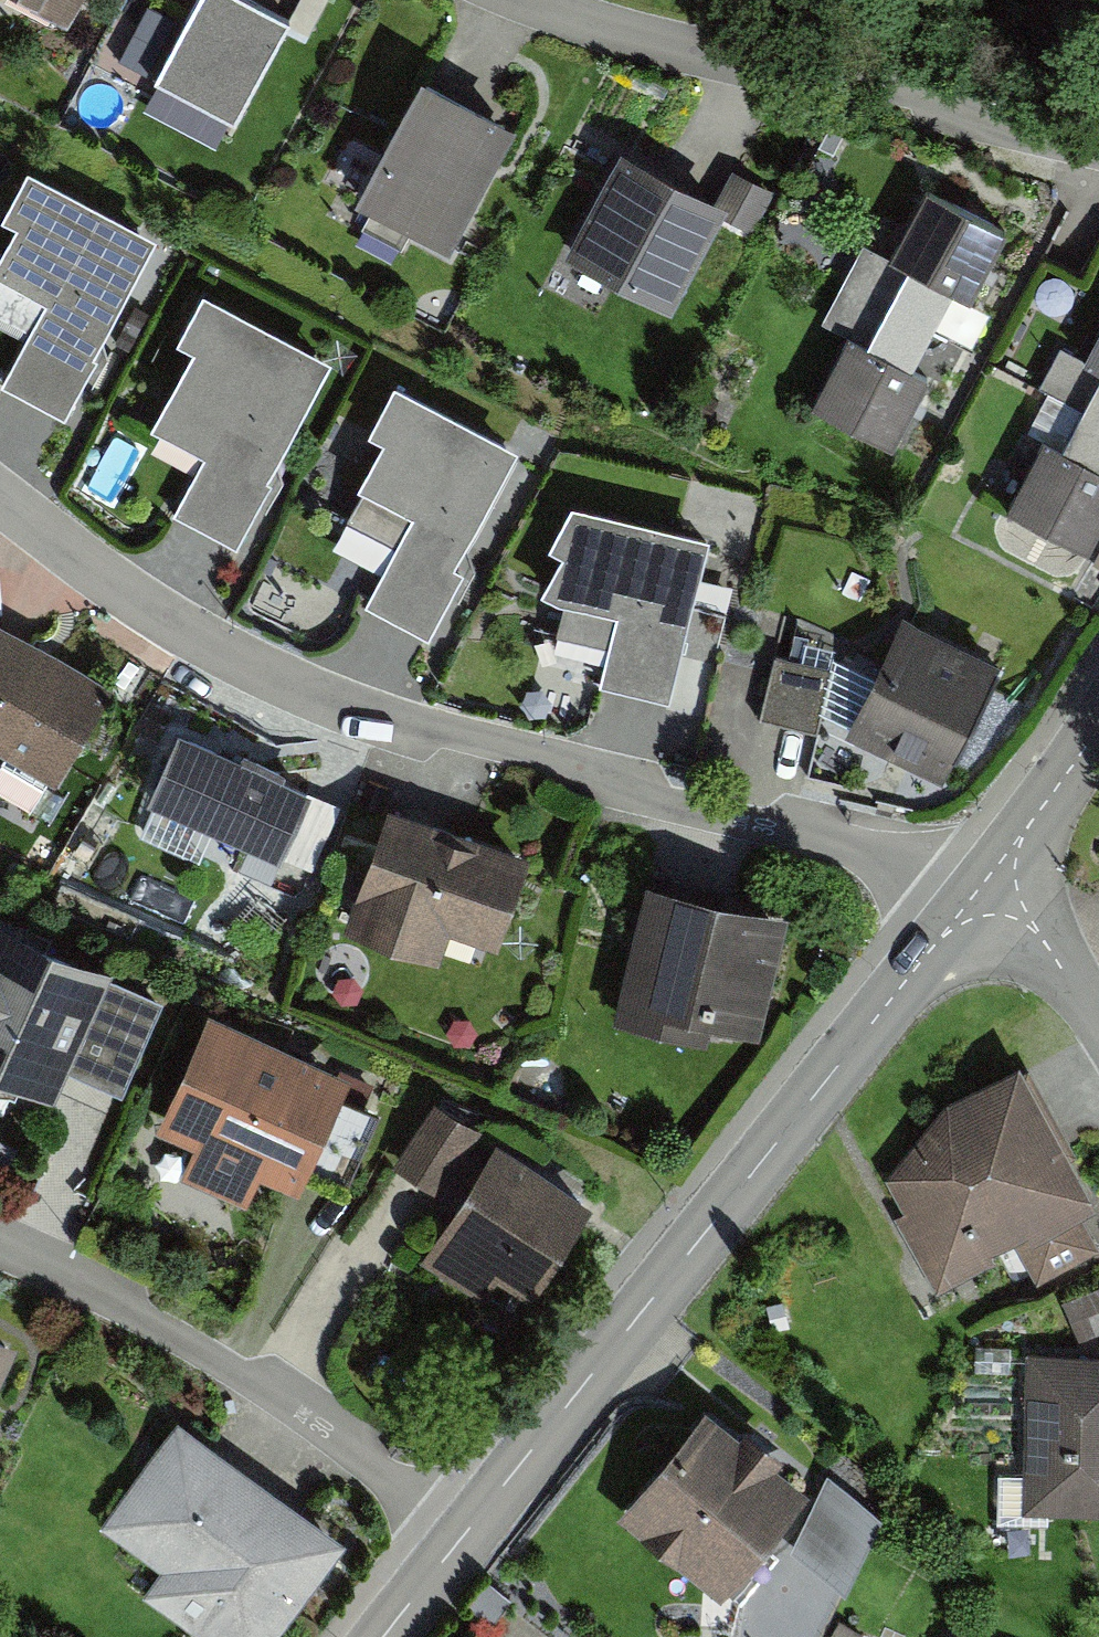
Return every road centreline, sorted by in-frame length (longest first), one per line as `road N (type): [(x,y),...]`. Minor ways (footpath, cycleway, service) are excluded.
road 1 (residential): [(999,893),(866,850),(714,815),(513,747),(360,713),(153,613),(0,496)]
road 2 (tertiary): [(470,1528),(939,939),(999,893)]
road 3 (residential): [(1098,153),(915,94),(663,44),(527,0)]
road 4 (residential): [(470,1528),(274,1391),(0,1240)]
road 5 (tertiary): [(999,893),(1029,827),(1098,726)]
road 6 (residential): [(999,893),(1098,1021)]
road 7 (tertiary): [(384,1636),(470,1528)]

